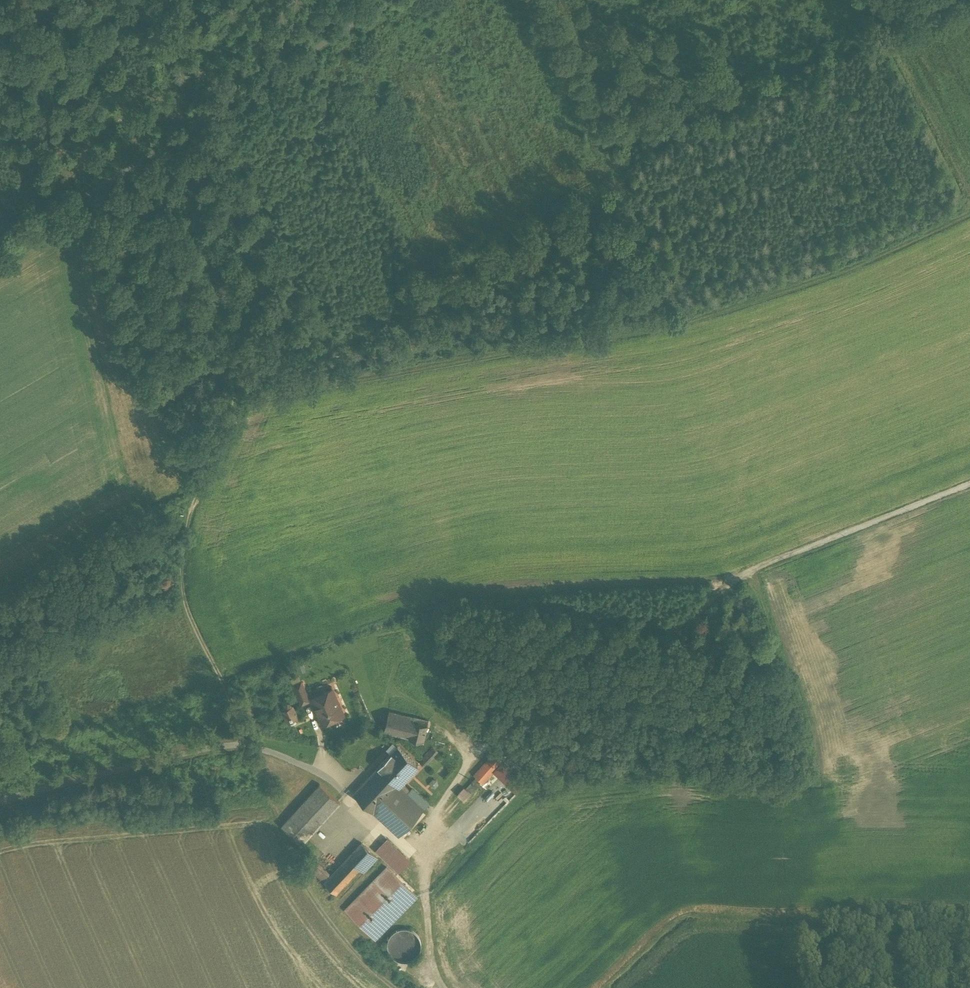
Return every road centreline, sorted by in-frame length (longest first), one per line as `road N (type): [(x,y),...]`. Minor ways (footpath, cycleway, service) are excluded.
road 1 (track): [(235,402),(663,329),(834,276),(969,214)]
road 2 (track): [(433,816),(470,758),(509,734),(610,693),(741,576),(969,483)]
road 3 (unclassified): [(346,794),(323,773),(245,743),(0,797)]
road 4 (track): [(235,402),(196,496),(179,561),(191,619),(245,743)]
road 5 (track): [(388,0),(121,173)]
road 6 (track): [(259,750),(277,827),(311,896),(397,987)]
road 7 (track): [(121,173),(0,247)]

